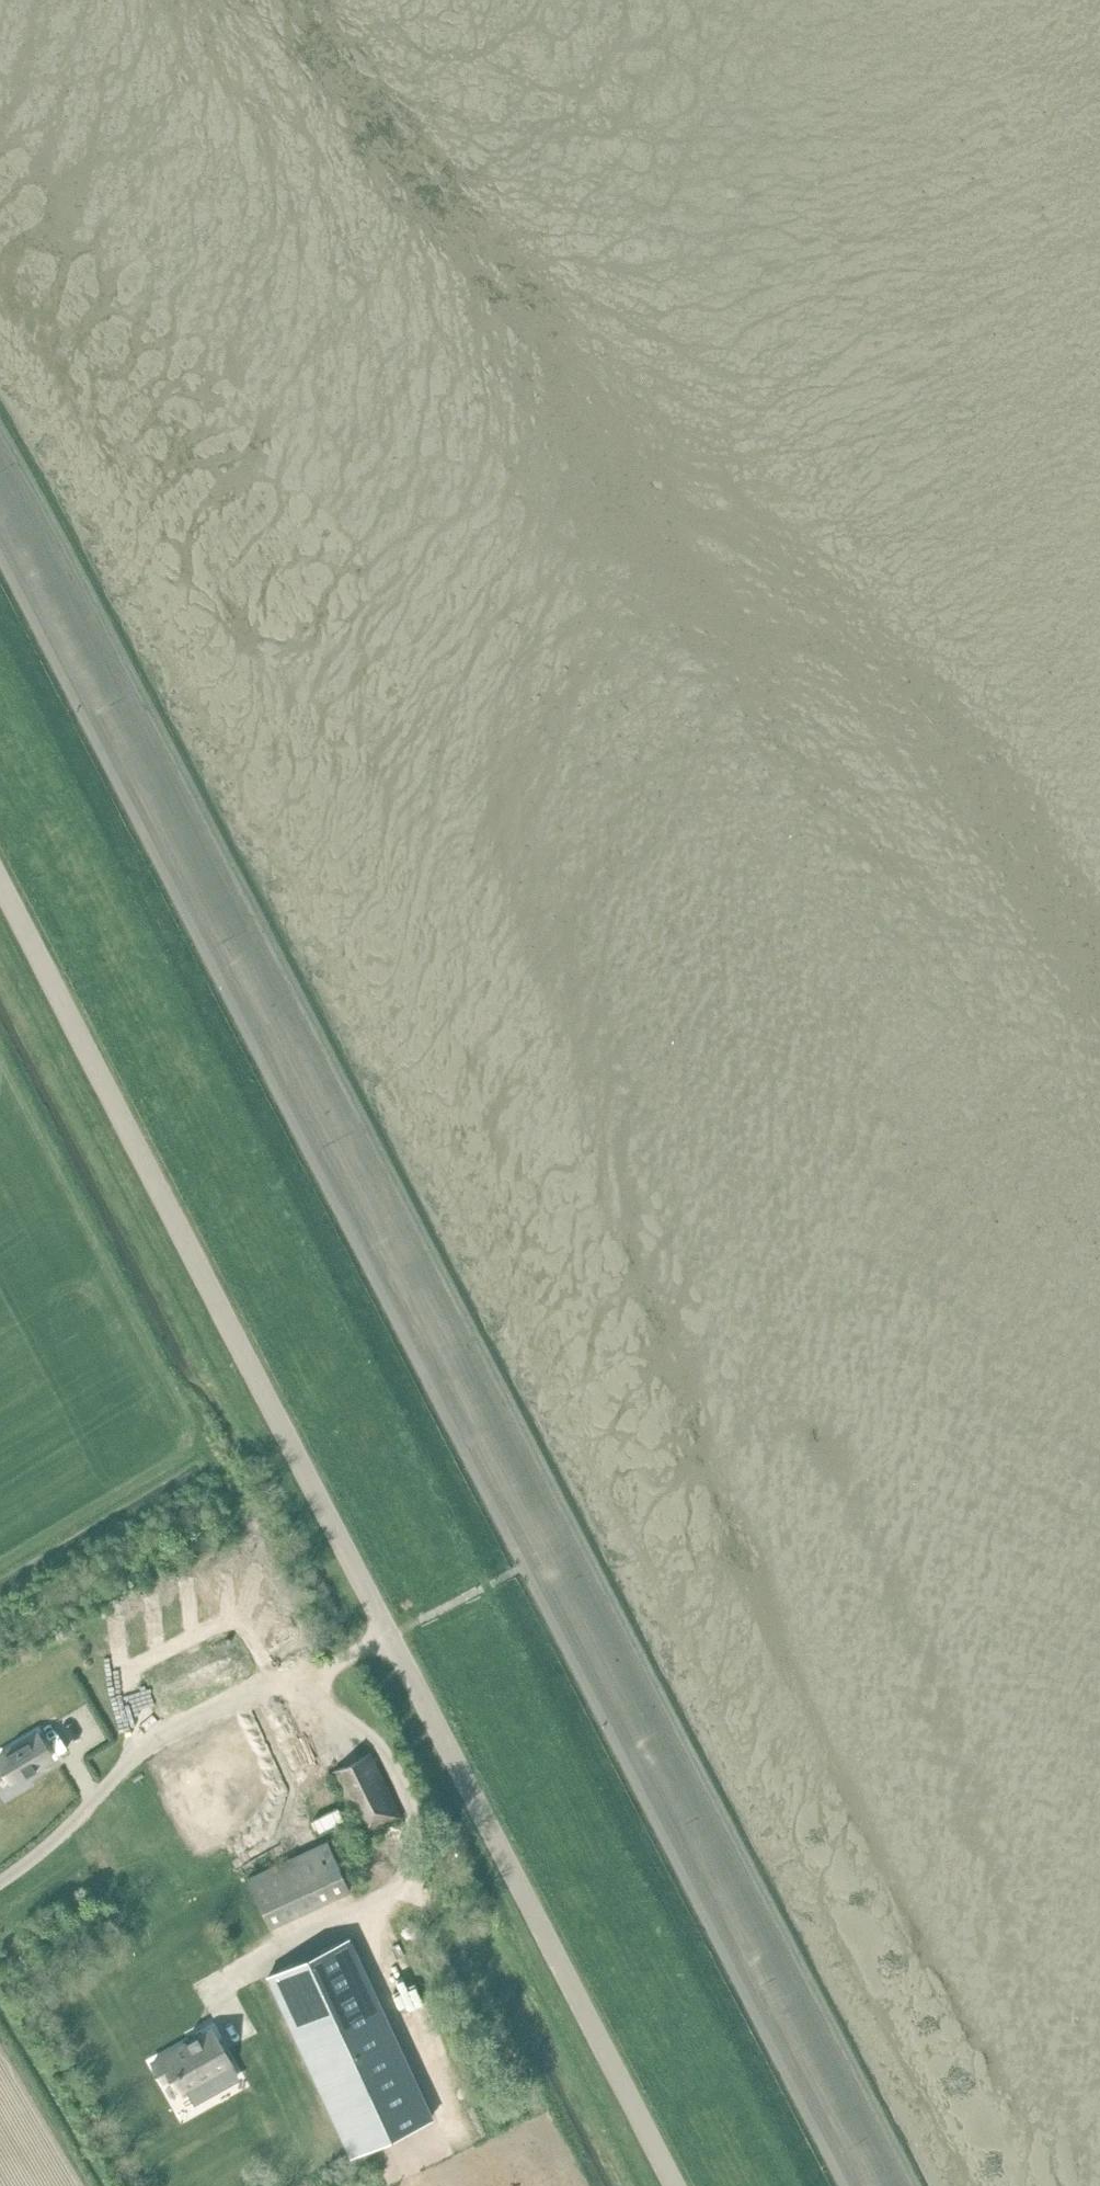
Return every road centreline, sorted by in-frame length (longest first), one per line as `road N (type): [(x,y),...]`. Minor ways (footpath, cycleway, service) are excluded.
road 1 (unclassified): [(676,2185),(461,1790),(0,881)]

